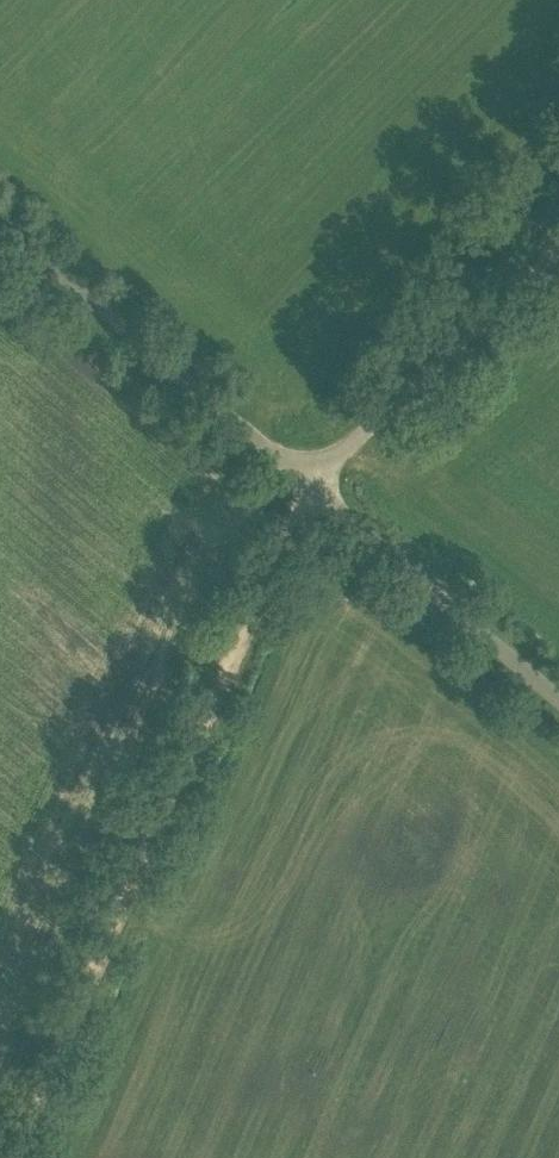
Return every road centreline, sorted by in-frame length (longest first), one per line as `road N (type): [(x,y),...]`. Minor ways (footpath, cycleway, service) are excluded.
road 1 (track): [(311,483),(304,518),(26,1157)]
road 2 (unclassified): [(311,483),(0,220)]
road 3 (unclassified): [(311,483),(558,251)]
road 4 (unclassified): [(558,694),(311,483)]

